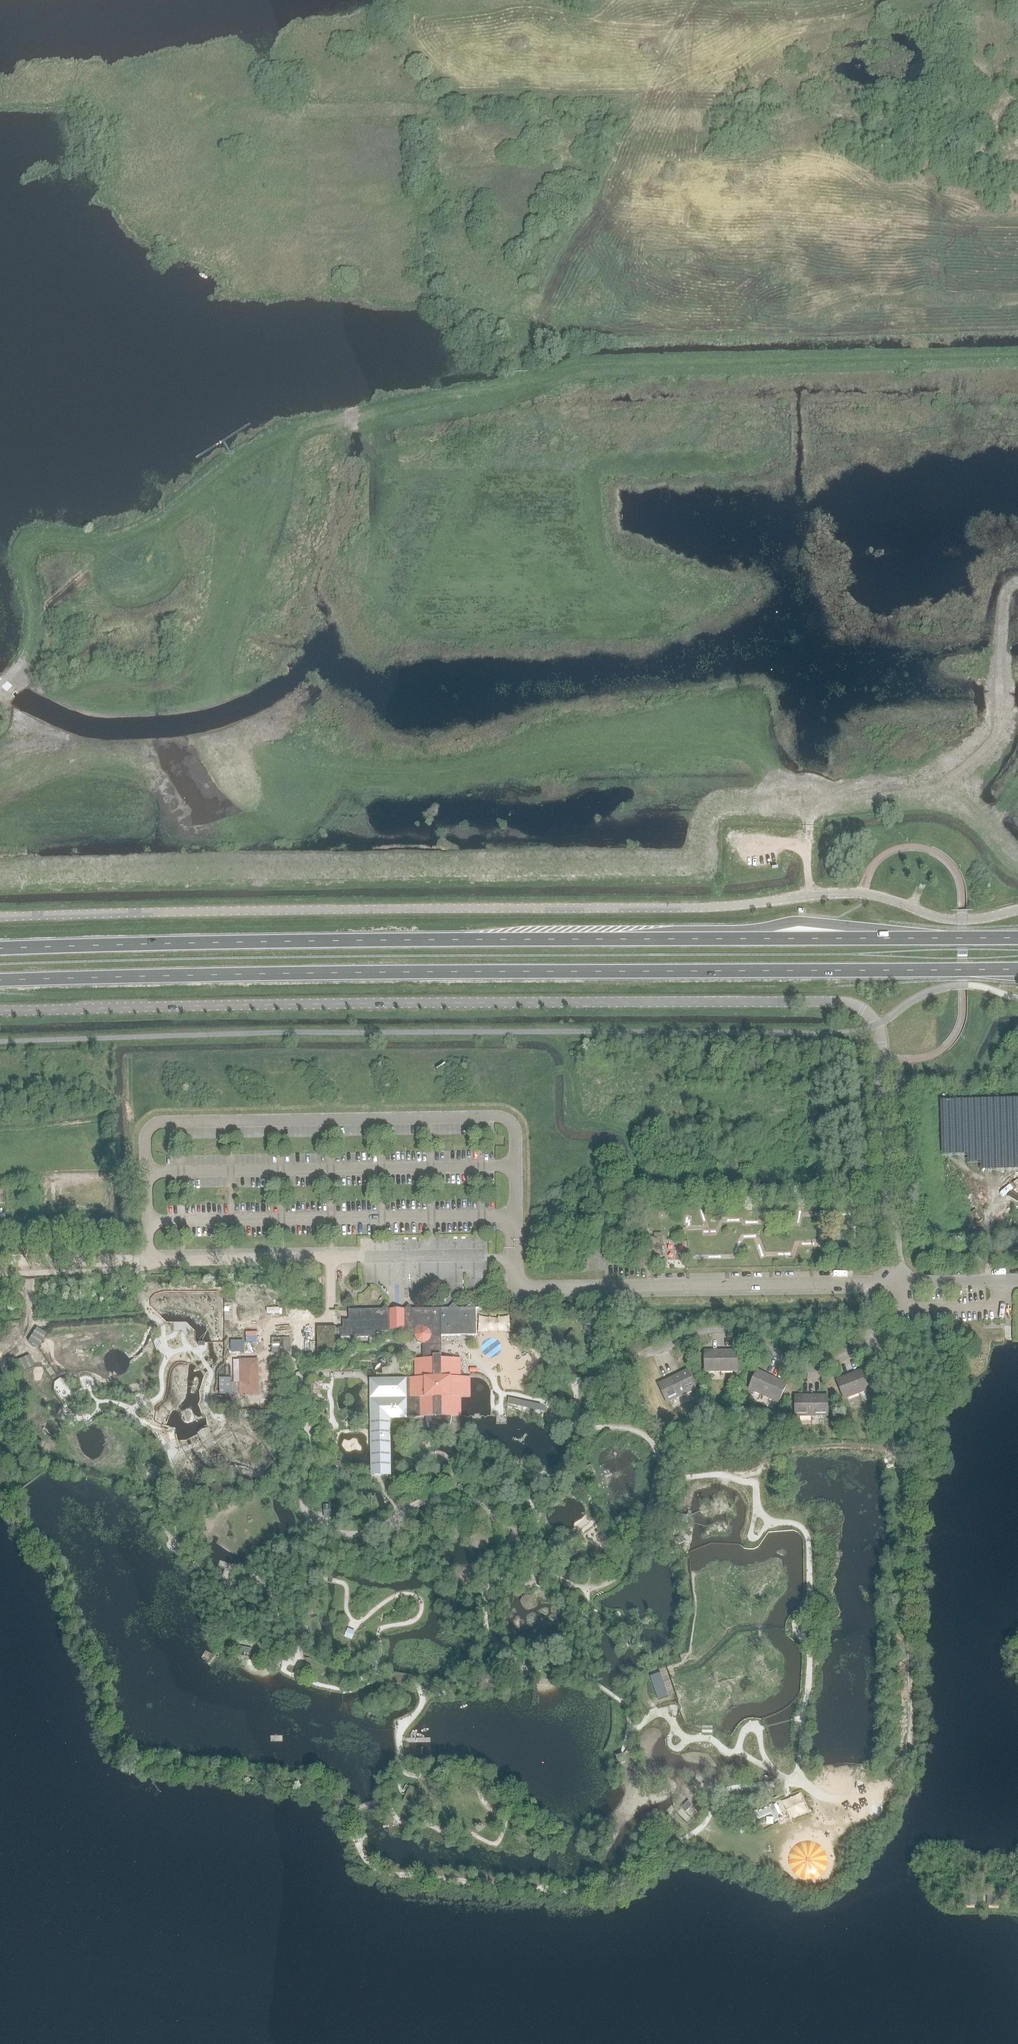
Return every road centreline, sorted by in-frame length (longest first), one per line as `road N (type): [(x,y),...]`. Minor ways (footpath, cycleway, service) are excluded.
road 1 (unclassified): [(0,917),(678,908),(854,893),(948,920),(1017,909)]
road 2 (trunk): [(0,980),(1017,968)]
road 3 (trunk): [(1017,938),(0,949)]
road 4 (unclassified): [(0,1010),(786,1001),(852,1004),(877,1024)]
road 5 (unclassified): [(514,1248),(516,1278),(531,1288),(870,1281)]
road 6 (track): [(902,1439),(910,1734),(900,1770),(885,1786)]
road 7 (unclassified): [(899,1282),(877,1024)]
road 8 (residential): [(647,1354),(716,1329),(740,1330),(821,1366),(877,1342)]
road 9 (track): [(147,1173),(0,1173)]
road 10 (unclassified): [(0,1261),(134,1260)]

